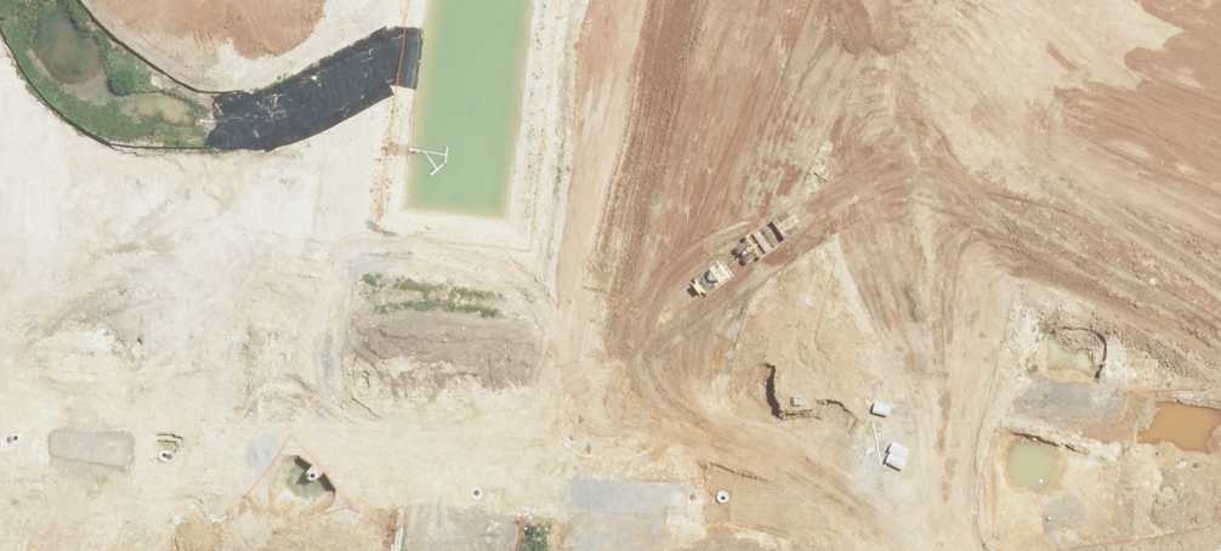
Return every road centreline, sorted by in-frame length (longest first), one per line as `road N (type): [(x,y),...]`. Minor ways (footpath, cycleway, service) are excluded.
road 1 (tertiary): [(632,416),(1220,482)]
road 2 (secondary): [(632,416),(684,0)]
road 3 (residential): [(246,372),(632,416)]
road 4 (residential): [(246,372),(288,0)]
road 5 (residential): [(1048,0),(1010,334)]
road 6 (residential): [(81,550),(103,356)]
road 7 (residential): [(103,356),(246,372)]
road 8 (secondary): [(615,550),(632,416)]

